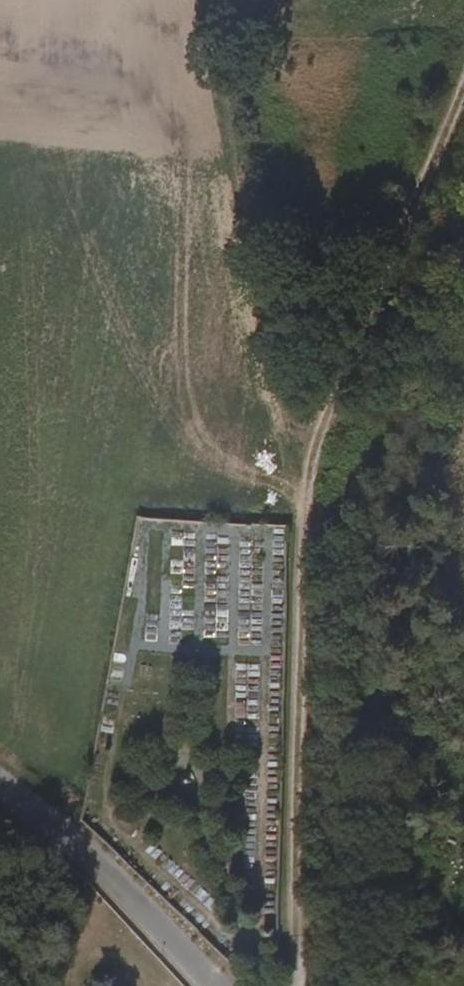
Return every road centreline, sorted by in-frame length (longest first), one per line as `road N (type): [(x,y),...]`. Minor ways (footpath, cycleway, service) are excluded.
road 1 (track): [(463,55),(306,457),(294,639),(296,985)]
road 2 (track): [(306,457),(275,383),(199,0)]
road 3 (unclassified): [(213,985),(106,879),(0,794)]

